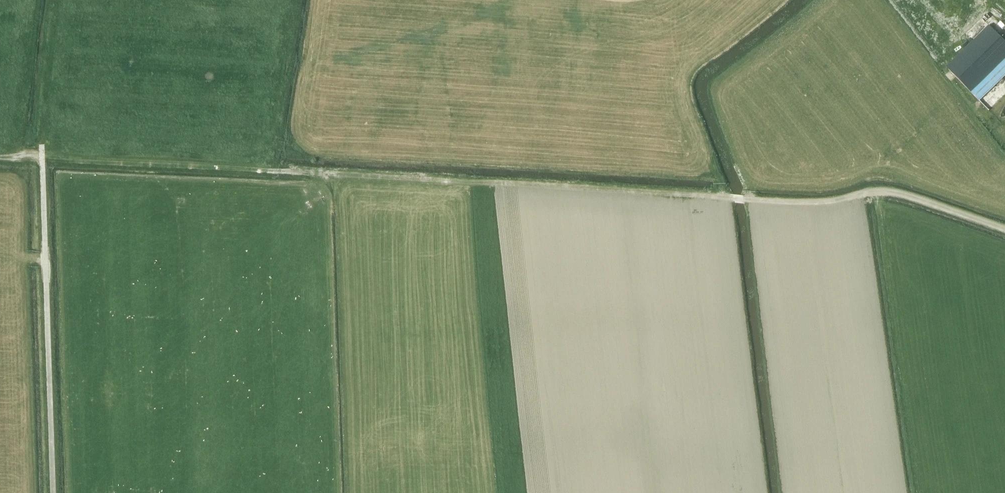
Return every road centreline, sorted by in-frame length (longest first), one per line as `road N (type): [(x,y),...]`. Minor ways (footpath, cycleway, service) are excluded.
road 1 (track): [(42,146),(53,492)]
road 2 (track): [(1004,229),(891,191),(806,201),(717,197)]

